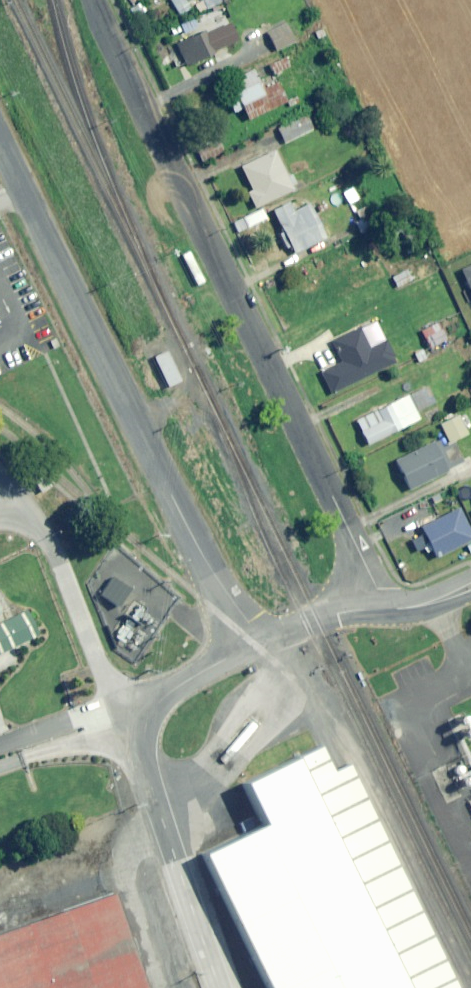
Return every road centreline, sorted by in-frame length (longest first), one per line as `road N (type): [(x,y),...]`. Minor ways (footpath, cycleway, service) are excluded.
road 1 (residential): [(88,0),(384,609)]
road 2 (unclassified): [(263,636),(195,541),(0,150)]
road 3 (unclassified): [(199,987),(134,777),(131,725),(184,674),(263,636)]
road 4 (unclassified): [(263,636),(317,614),(384,609)]

